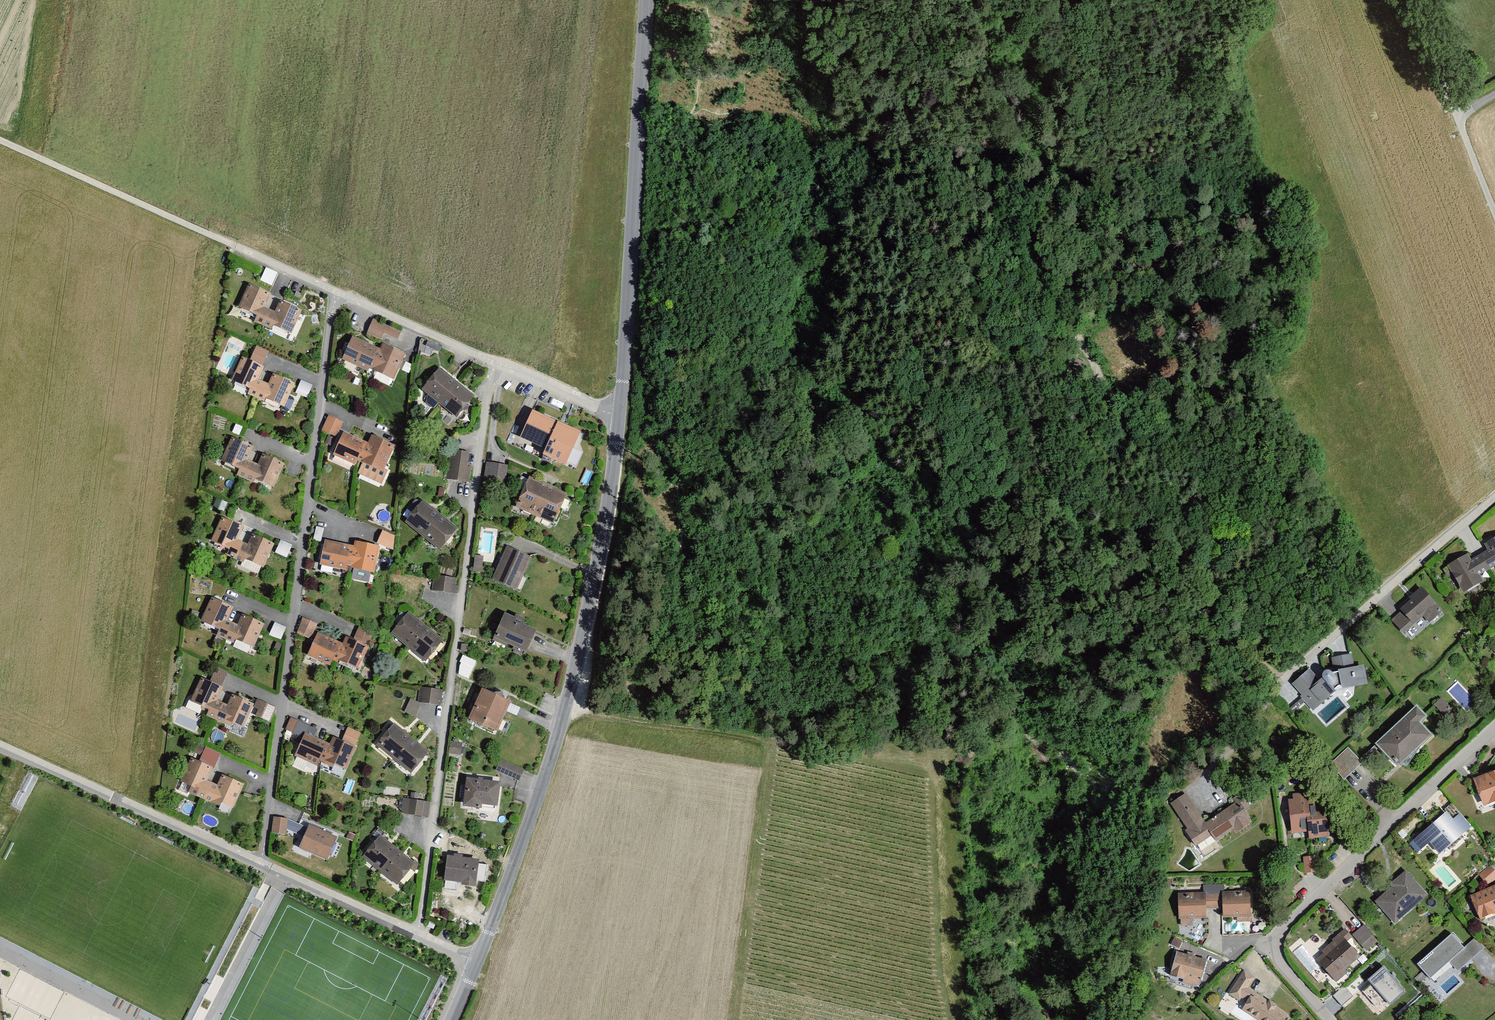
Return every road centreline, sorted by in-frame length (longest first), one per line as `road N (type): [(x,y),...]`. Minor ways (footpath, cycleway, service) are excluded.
road 1 (track): [(935,0),(996,216),(1276,674)]
road 2 (unclassified): [(419,935),(491,362)]
road 3 (unclassified): [(262,865),(332,292)]
road 4 (tertiary): [(477,962),(568,708),(624,418)]
road 5 (tertiary): [(624,418),(649,0)]
road 6 (residential): [(1330,1019),(1264,943),(1494,729)]
road 7 (track): [(891,643),(947,762),(954,943),(971,1019)]
road 8 (unclassified): [(0,747),(262,865)]
road 9 (residential): [(1276,674),(1494,496)]
road 10 (track): [(0,140),(231,244)]
road 11 (unclassified): [(1494,222),(1408,0)]
road 12 (residential): [(332,292),(491,362)]
road 13 (unclassified): [(262,865),(419,935)]
road 14 (residential): [(491,362),(624,418)]

